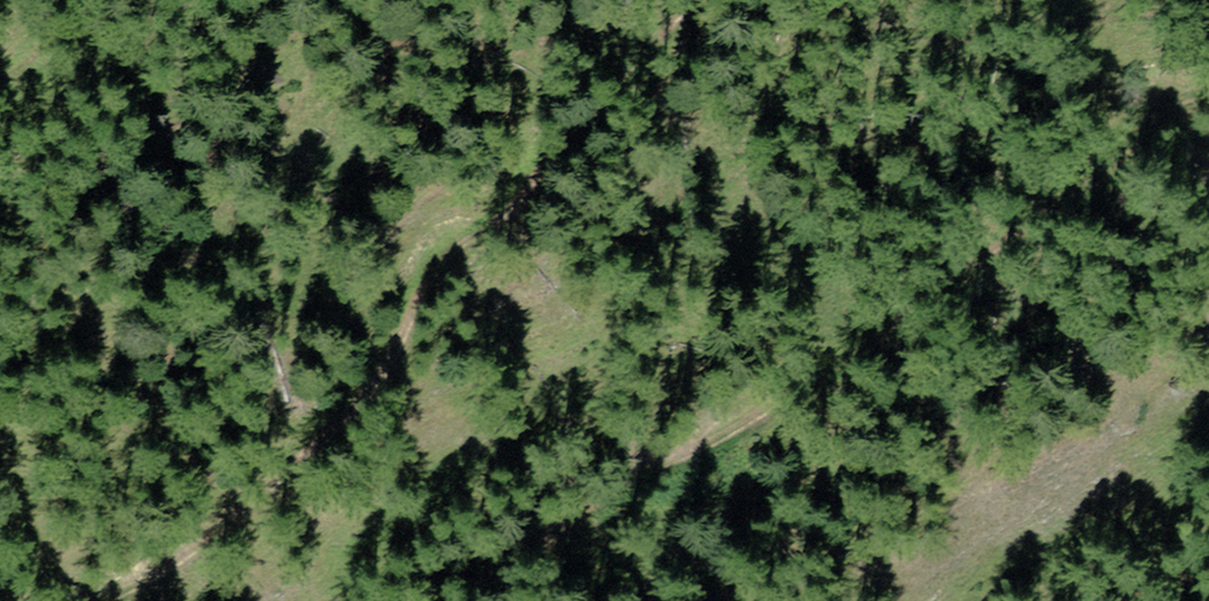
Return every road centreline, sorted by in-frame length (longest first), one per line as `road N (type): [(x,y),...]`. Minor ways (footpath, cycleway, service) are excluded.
road 1 (track): [(1208,92),(1172,103),(1099,174),(788,396),(622,483),(461,600)]
road 2 (track): [(103,600),(202,547),(340,423),(386,374),(428,280),(455,249),(510,211),(690,0)]

